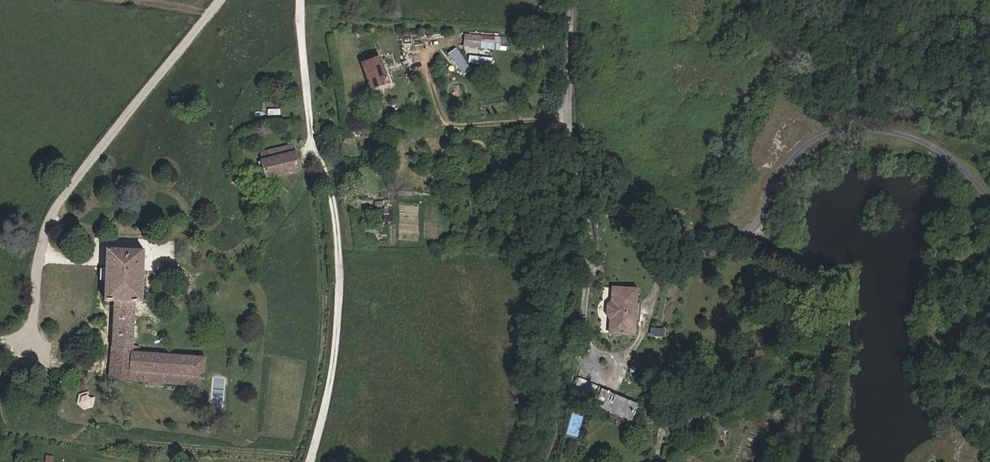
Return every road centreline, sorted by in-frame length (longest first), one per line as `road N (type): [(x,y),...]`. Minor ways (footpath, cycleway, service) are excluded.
road 1 (track): [(222,0),(51,210),(22,343),(57,355),(93,310),(83,269)]
road 2 (track): [(298,0),(310,149),(340,255),(336,355),(313,461)]
road 3 (track): [(679,232),(725,237),(755,228),(793,154),(821,134),(871,130),(922,141),(960,164),(989,195)]
road 4 (track): [(755,228),(824,269),(858,304),(830,461)]
road 5 (unclassified): [(569,0),(567,122),(617,199),(679,232)]
road 6 (track): [(679,232),(631,369)]

